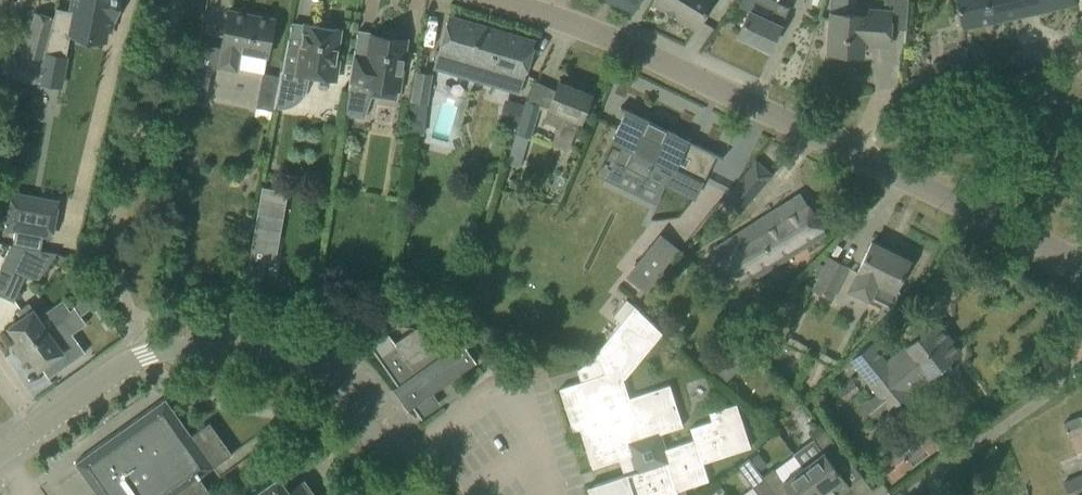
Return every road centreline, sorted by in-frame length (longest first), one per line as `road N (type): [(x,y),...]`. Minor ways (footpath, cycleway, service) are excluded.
road 1 (unclassified): [(1081,265),(515,0)]
road 2 (unclassified): [(411,494),(338,391),(280,362),(240,355),(194,348),(144,354),(36,428)]

